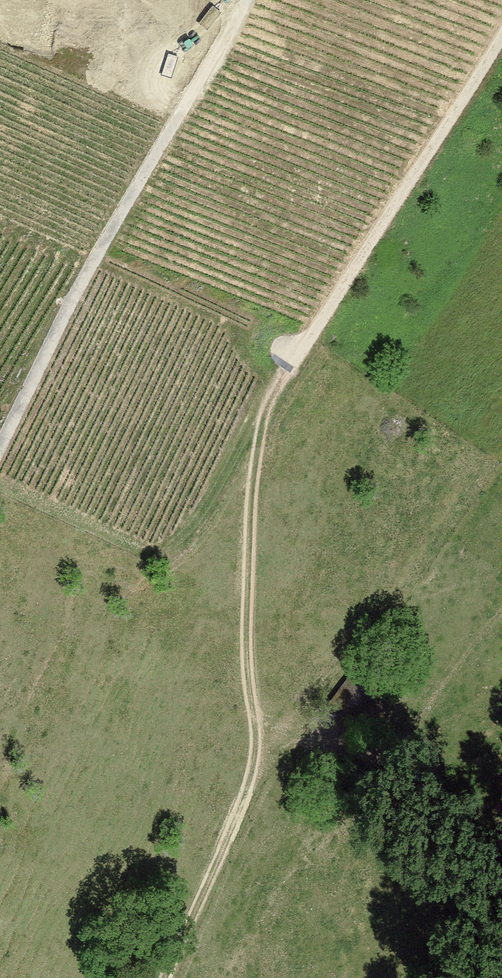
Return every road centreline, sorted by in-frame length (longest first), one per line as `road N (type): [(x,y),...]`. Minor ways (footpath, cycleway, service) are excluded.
road 1 (track): [(166,977),(253,771),(247,664),(259,452),(272,395),(294,363)]
road 2 (track): [(246,0),(76,303),(0,458)]
road 3 (track): [(501,36),(294,363)]
road 4 (track): [(257,746),(367,638),(501,453)]

